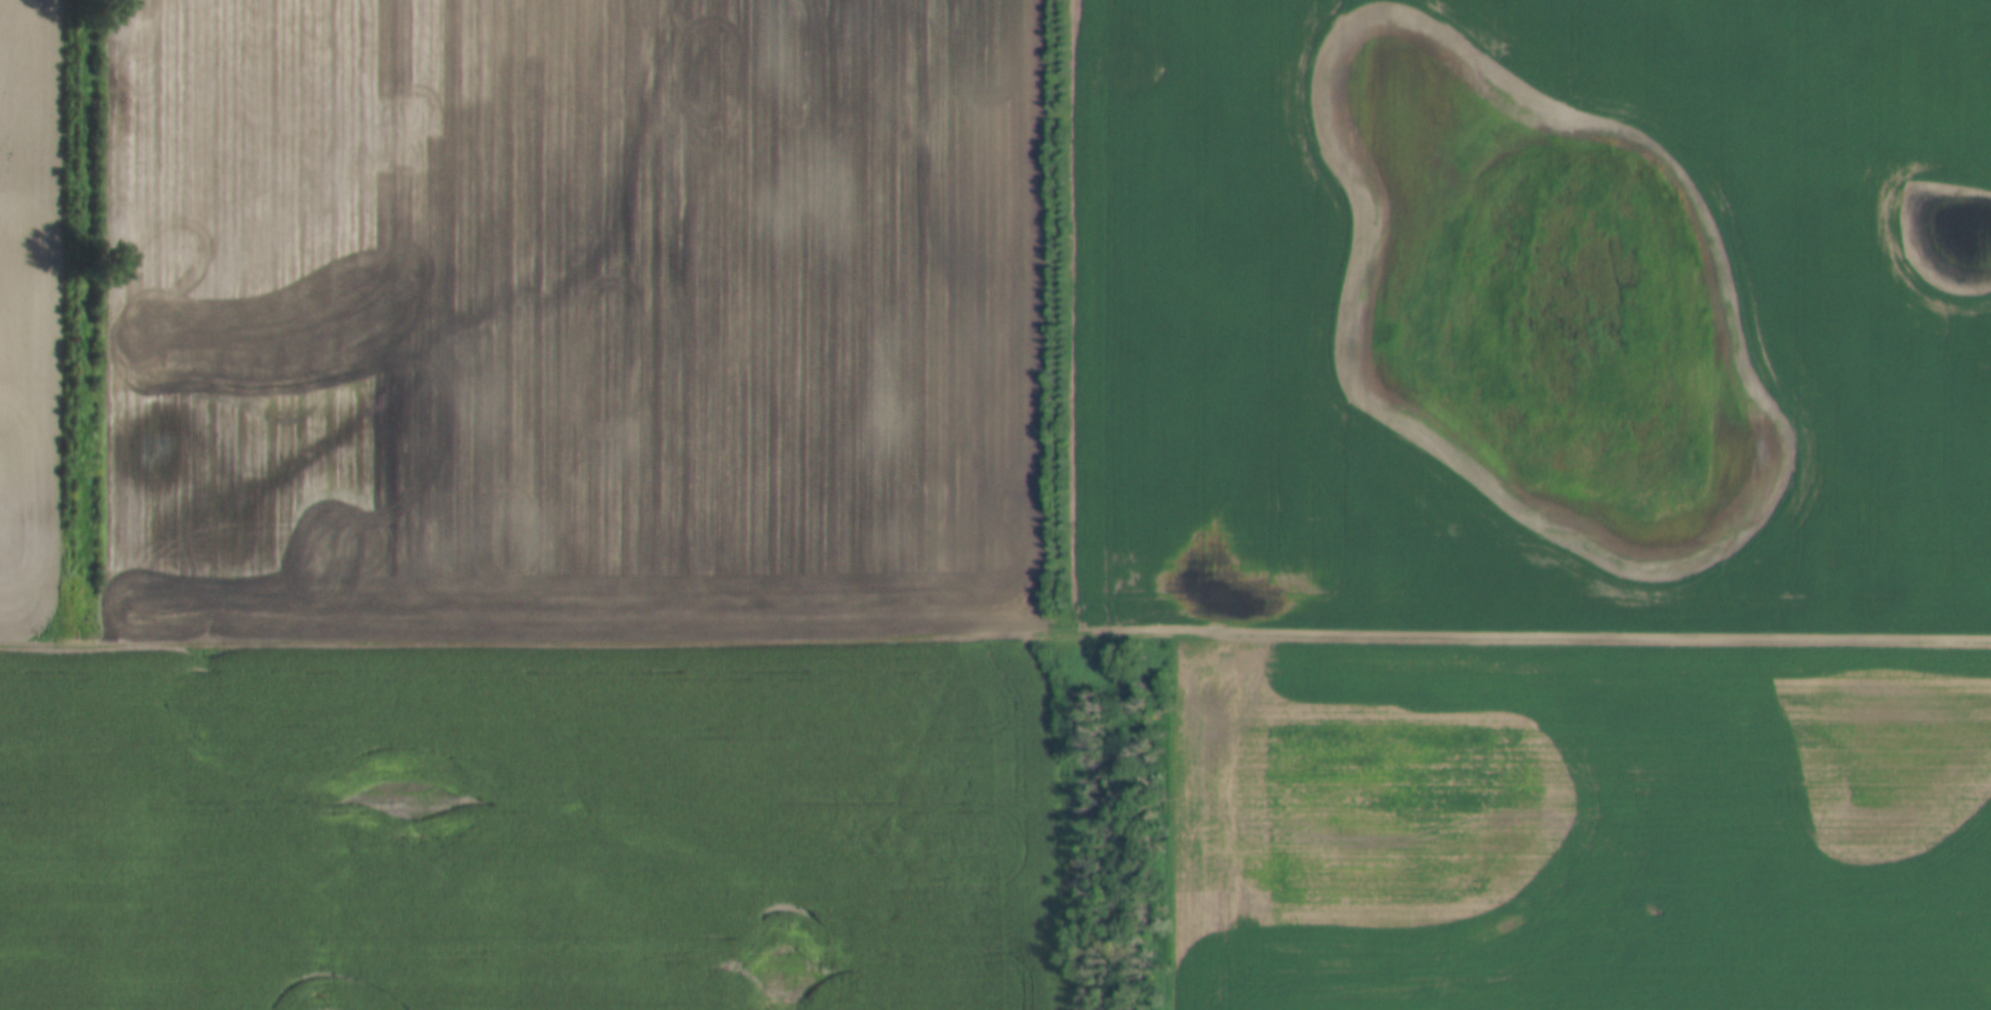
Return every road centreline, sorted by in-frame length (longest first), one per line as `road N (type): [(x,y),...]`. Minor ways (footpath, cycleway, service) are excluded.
road 1 (track): [(1990,643),(1612,643),(1405,655),(1111,637),(0,644)]
road 2 (track): [(88,647),(88,0)]

